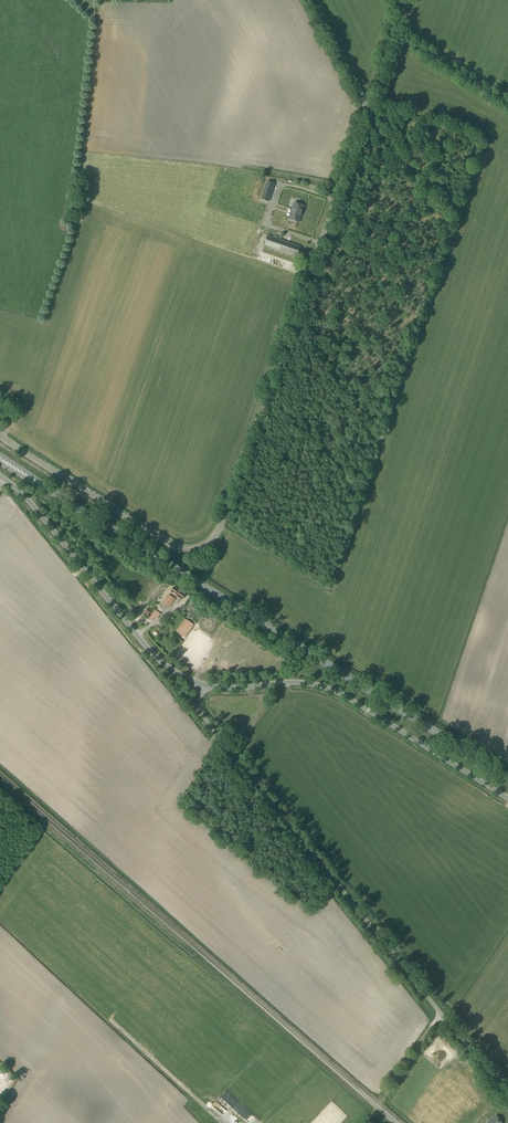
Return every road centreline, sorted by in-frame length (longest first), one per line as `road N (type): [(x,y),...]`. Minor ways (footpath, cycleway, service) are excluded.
road 1 (unclassified): [(507,802),(332,691),(295,683),(218,687),(166,666),(0,476)]
road 2 (primary): [(507,777),(0,458)]
road 3 (track): [(507,1098),(208,725),(199,709),(201,683)]
road 4 (unclassified): [(217,534),(370,100)]
road 5 (unclassified): [(217,534),(199,547),(179,549),(0,436)]
road 6 (unclassified): [(507,105),(393,34)]

